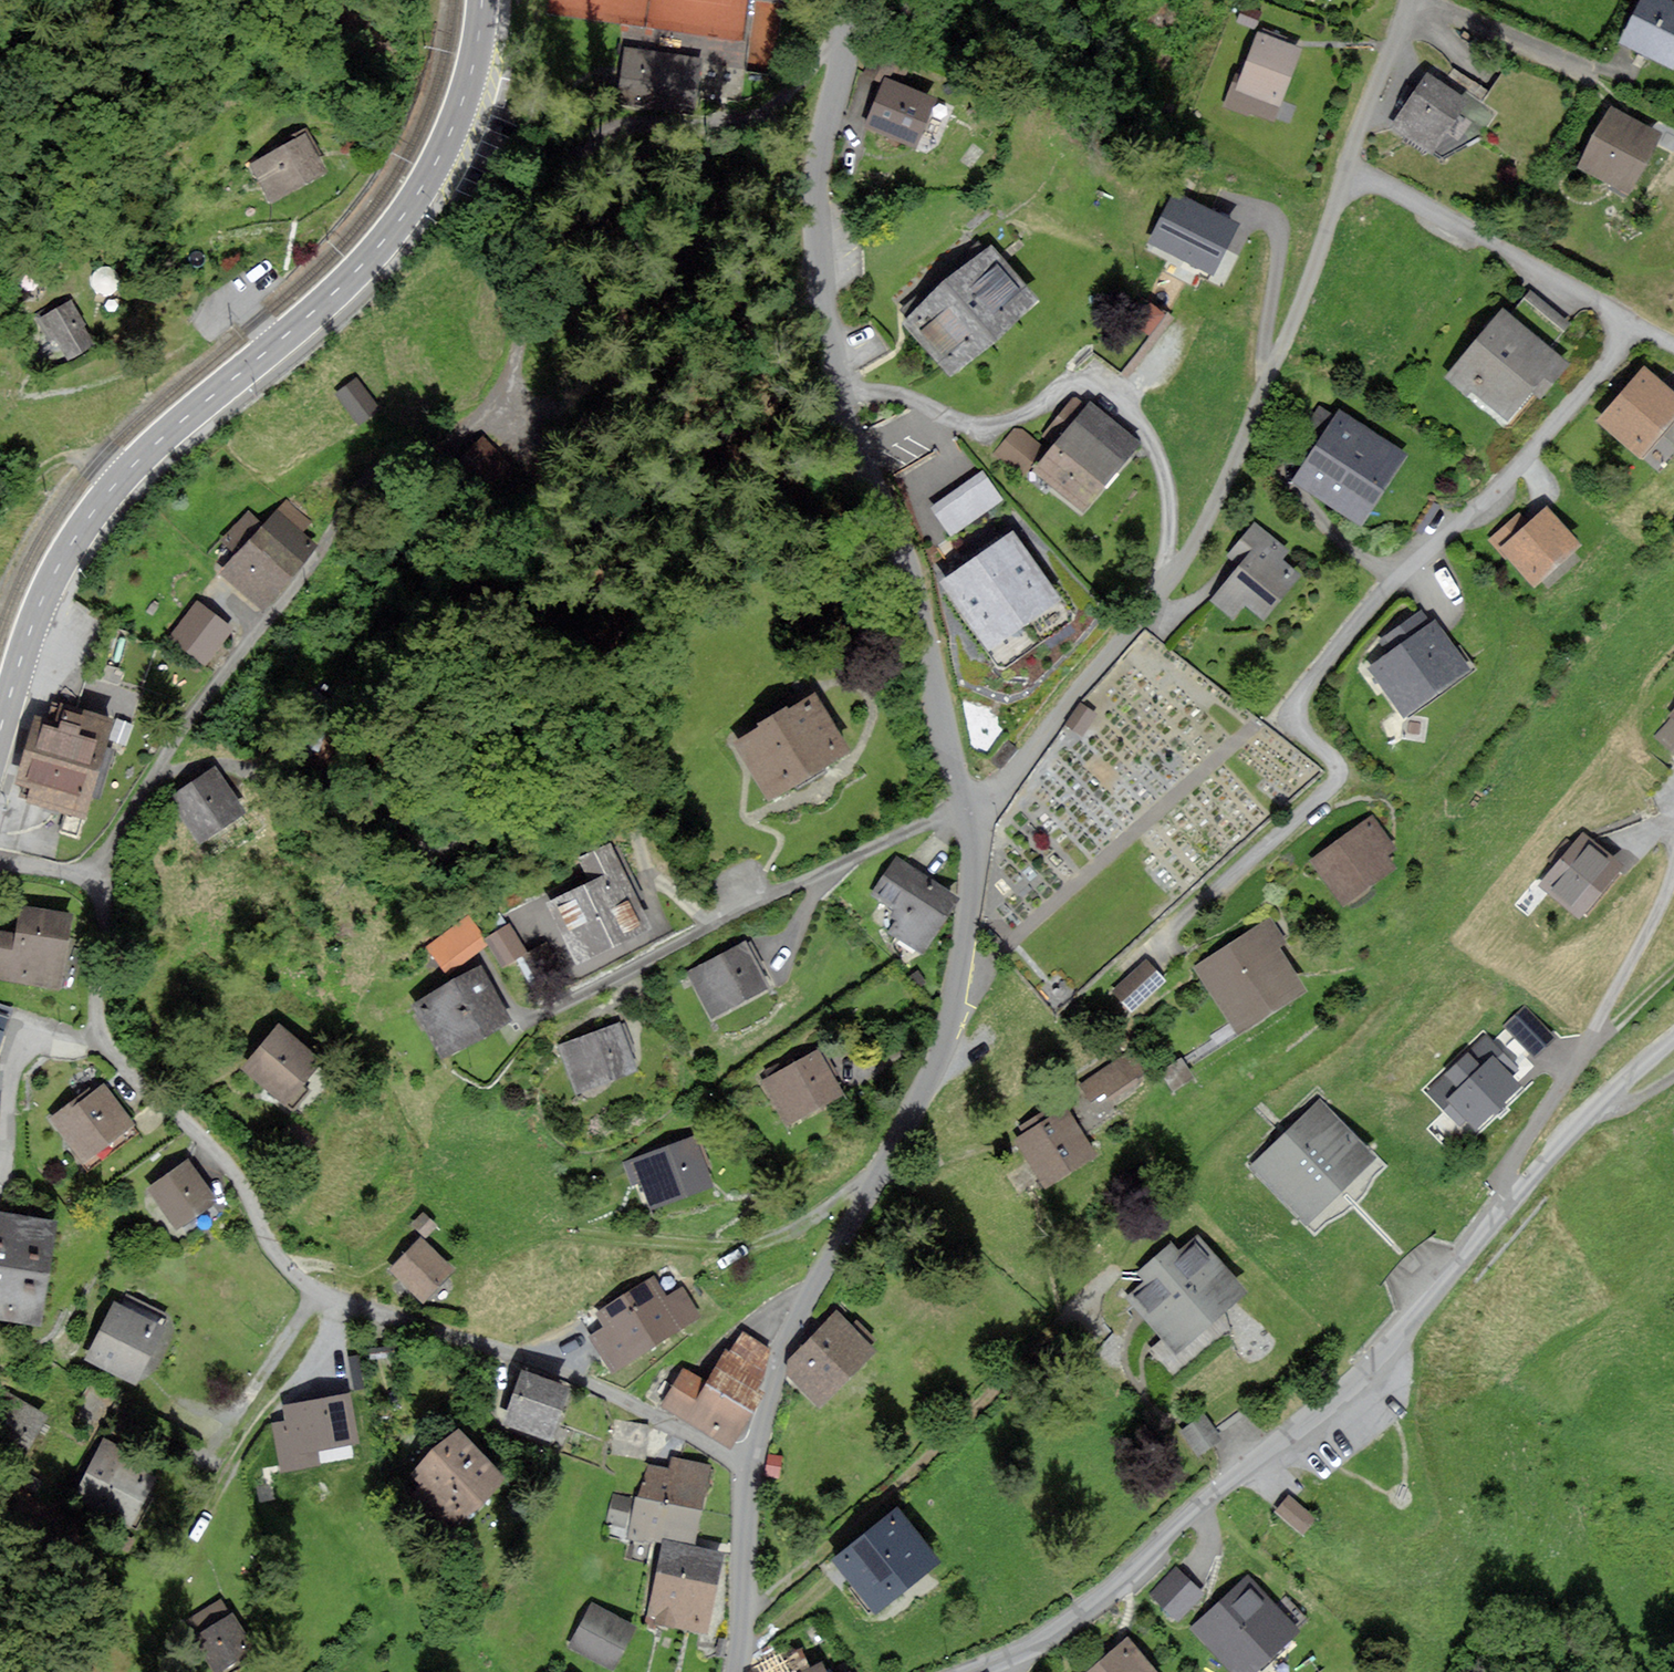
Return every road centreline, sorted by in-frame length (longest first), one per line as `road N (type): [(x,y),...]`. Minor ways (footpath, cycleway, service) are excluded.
road 1 (track): [(83,876),(167,767),(199,696),(323,552),(364,479),(464,427),(494,400),(514,357),(525,298),(598,138),(621,124),(701,125),(773,102),(826,48),(844,44)]
road 2 (residential): [(1171,936),(1349,772),(1301,729),(1300,700),(1401,577),(1532,452),(1616,356),(1623,320),(1348,163)]
road 3 (residential): [(753,1478),(660,1421),(536,1365),(324,1297),(301,1281),(267,1240),(236,1177),(105,1040),(97,1015),(106,922),(96,888),(76,870),(0,862)]
road 4 (secondary): [(482,0),(469,84),(413,202),(345,282),(151,448),(91,514),(41,601),(0,731)]
road 5 (residential): [(848,0),(816,195),(826,343),(913,588),(967,808)]
road 6 (residential): [(967,808),(1008,779),(1182,564),(1246,438),(1348,163)]
road 7 (unclassified): [(1512,1201),(1343,1389),(1075,1617),(970,1671)]
road 8 (residential): [(967,808),(972,879),(936,1061),(821,1272)]
road 9 (track): [(744,1614),(848,1535),(1108,1290)]
road 10 (residential): [(558,1007),(749,908),(967,808)]
road 11 (residential): [(1512,1201),(1507,1176),(1517,1152),(1673,883)]
road 12 (track): [(557,1230),(757,1245),(797,1228),(860,1181),(876,1181)]
road 13 (track): [(197,1533),(263,1417),(317,1357),(339,1302)]
road 14 (unclassified): [(1673,1036),(1580,1122),(1512,1201)]
road 15 (residential): [(753,1478),(790,1329),(821,1272)]
road 16 (residential): [(735,1671),(753,1478)]
road 17 (residential): [(1348,163),(1404,0)]

